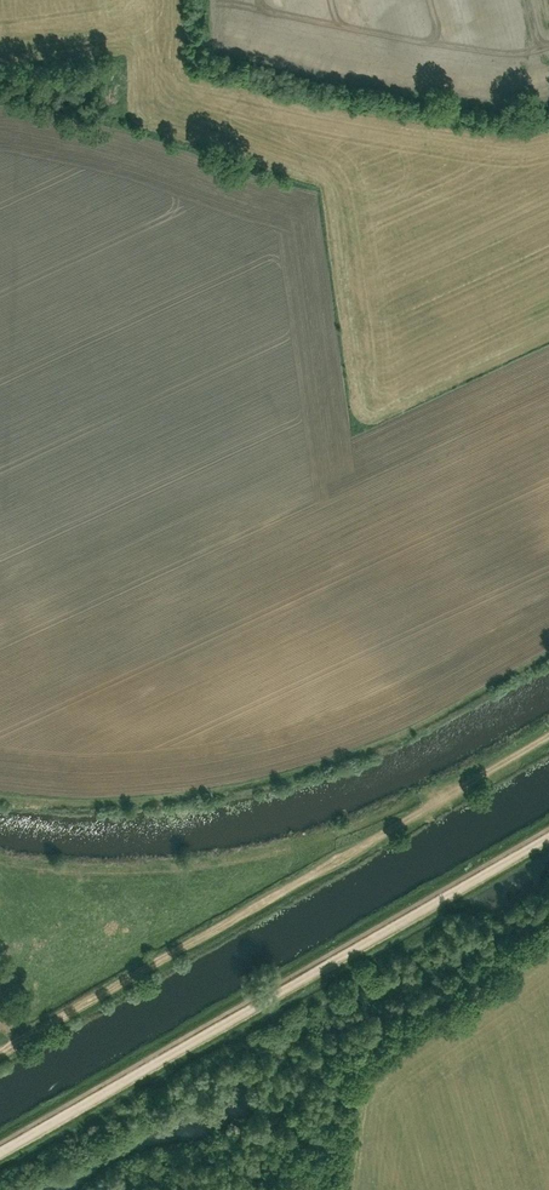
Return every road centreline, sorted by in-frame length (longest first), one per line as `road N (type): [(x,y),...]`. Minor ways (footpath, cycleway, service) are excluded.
road 1 (track): [(0,1153),(548,838)]
road 2 (track): [(0,1054),(460,788)]

